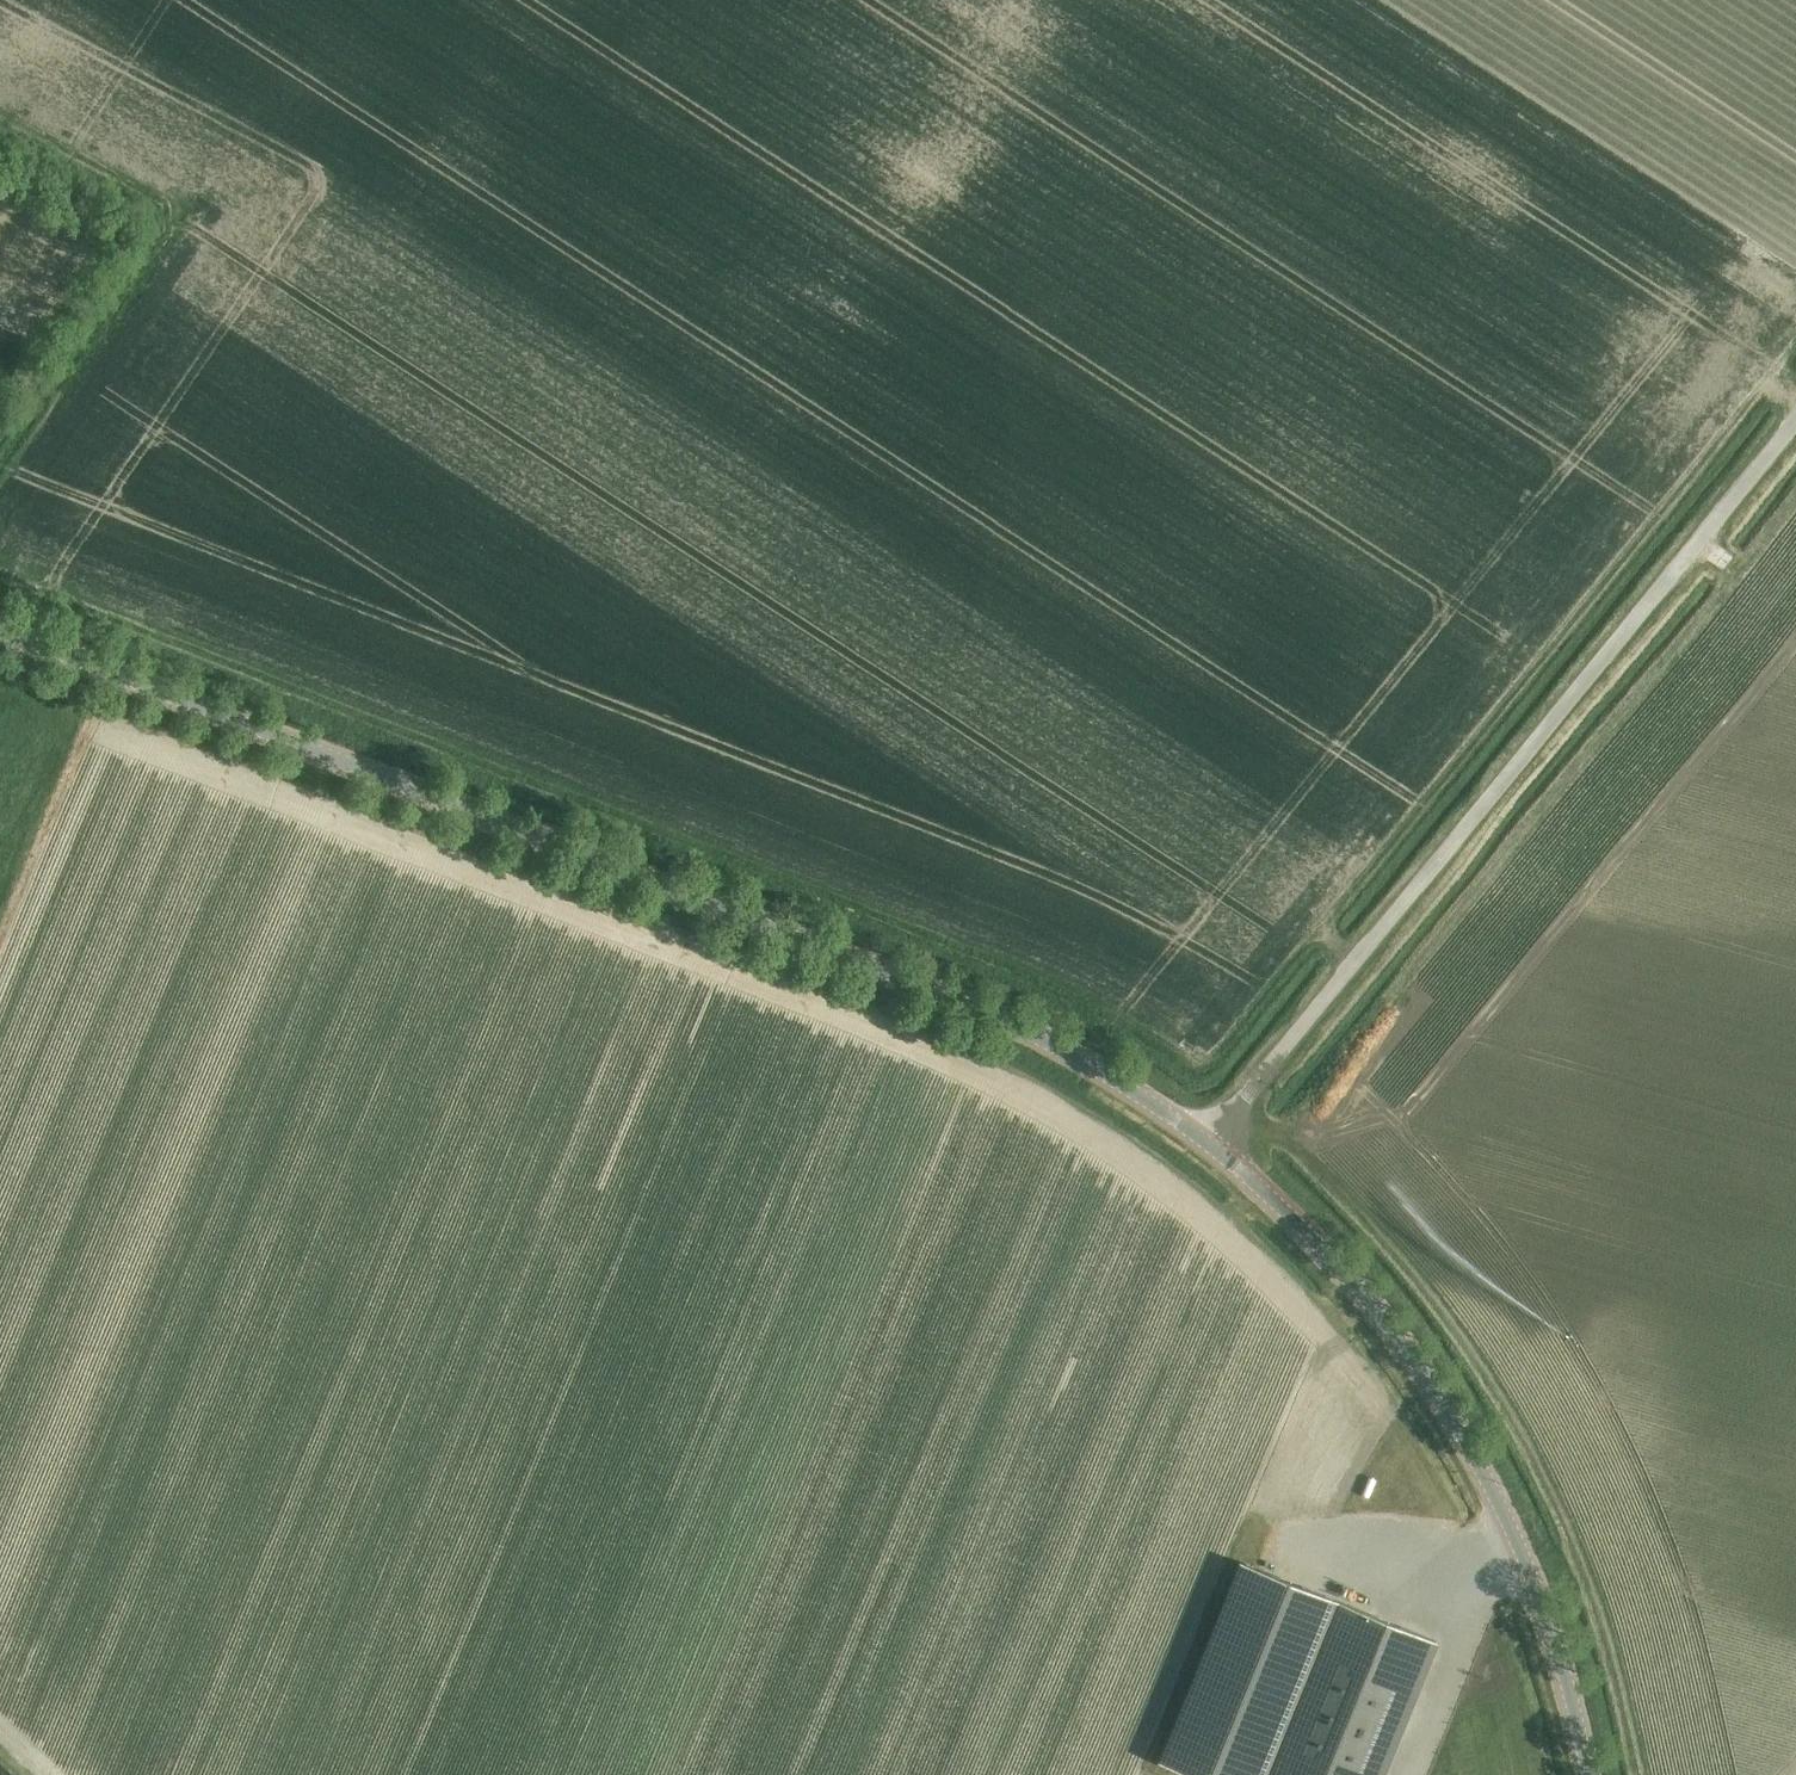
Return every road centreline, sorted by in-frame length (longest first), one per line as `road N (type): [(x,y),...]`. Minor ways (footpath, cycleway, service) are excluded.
road 1 (tertiary): [(1208,1142),(1095,1067),(986,1012),(0,631)]
road 2 (unclassified): [(1208,1142),(1795,420)]
road 3 (tertiary): [(1588,1774),(1522,1553),(1458,1431),(1378,1314),(1208,1142)]

